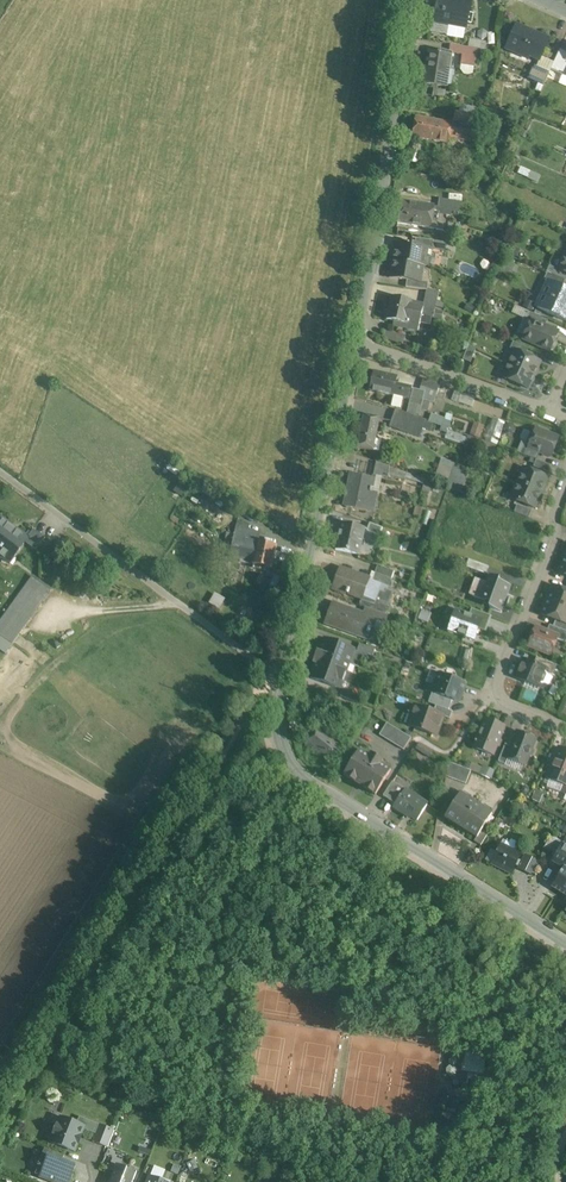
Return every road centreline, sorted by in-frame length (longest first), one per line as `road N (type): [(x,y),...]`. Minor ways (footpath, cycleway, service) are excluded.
road 1 (tertiary): [(565,942),(298,768),(283,735),(284,666),(354,344)]
road 2 (track): [(0,1119),(250,711),(268,665)]
road 3 (track): [(284,666),(268,665),(0,465)]
road 4 (tertiary): [(354,344),(409,0)]
road 5 (track): [(309,1181),(272,1173),(179,1121),(170,1101),(136,1085),(124,1066),(81,1055),(59,1028)]
road 6 (residential): [(565,485),(554,541),(495,685),(506,706),(565,730)]
road 7 (residential): [(354,344),(549,411)]

